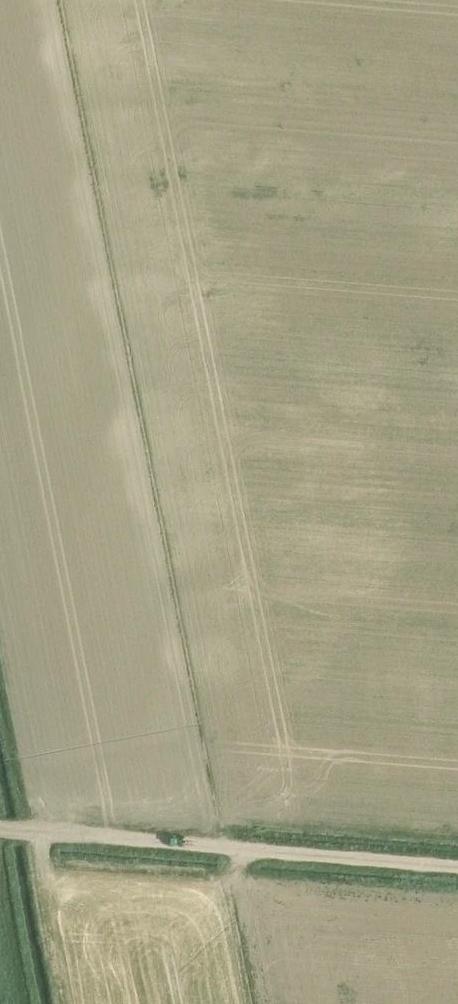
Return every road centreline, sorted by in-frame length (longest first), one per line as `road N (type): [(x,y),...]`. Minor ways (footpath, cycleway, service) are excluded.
road 1 (track): [(457,869),(0,832)]

